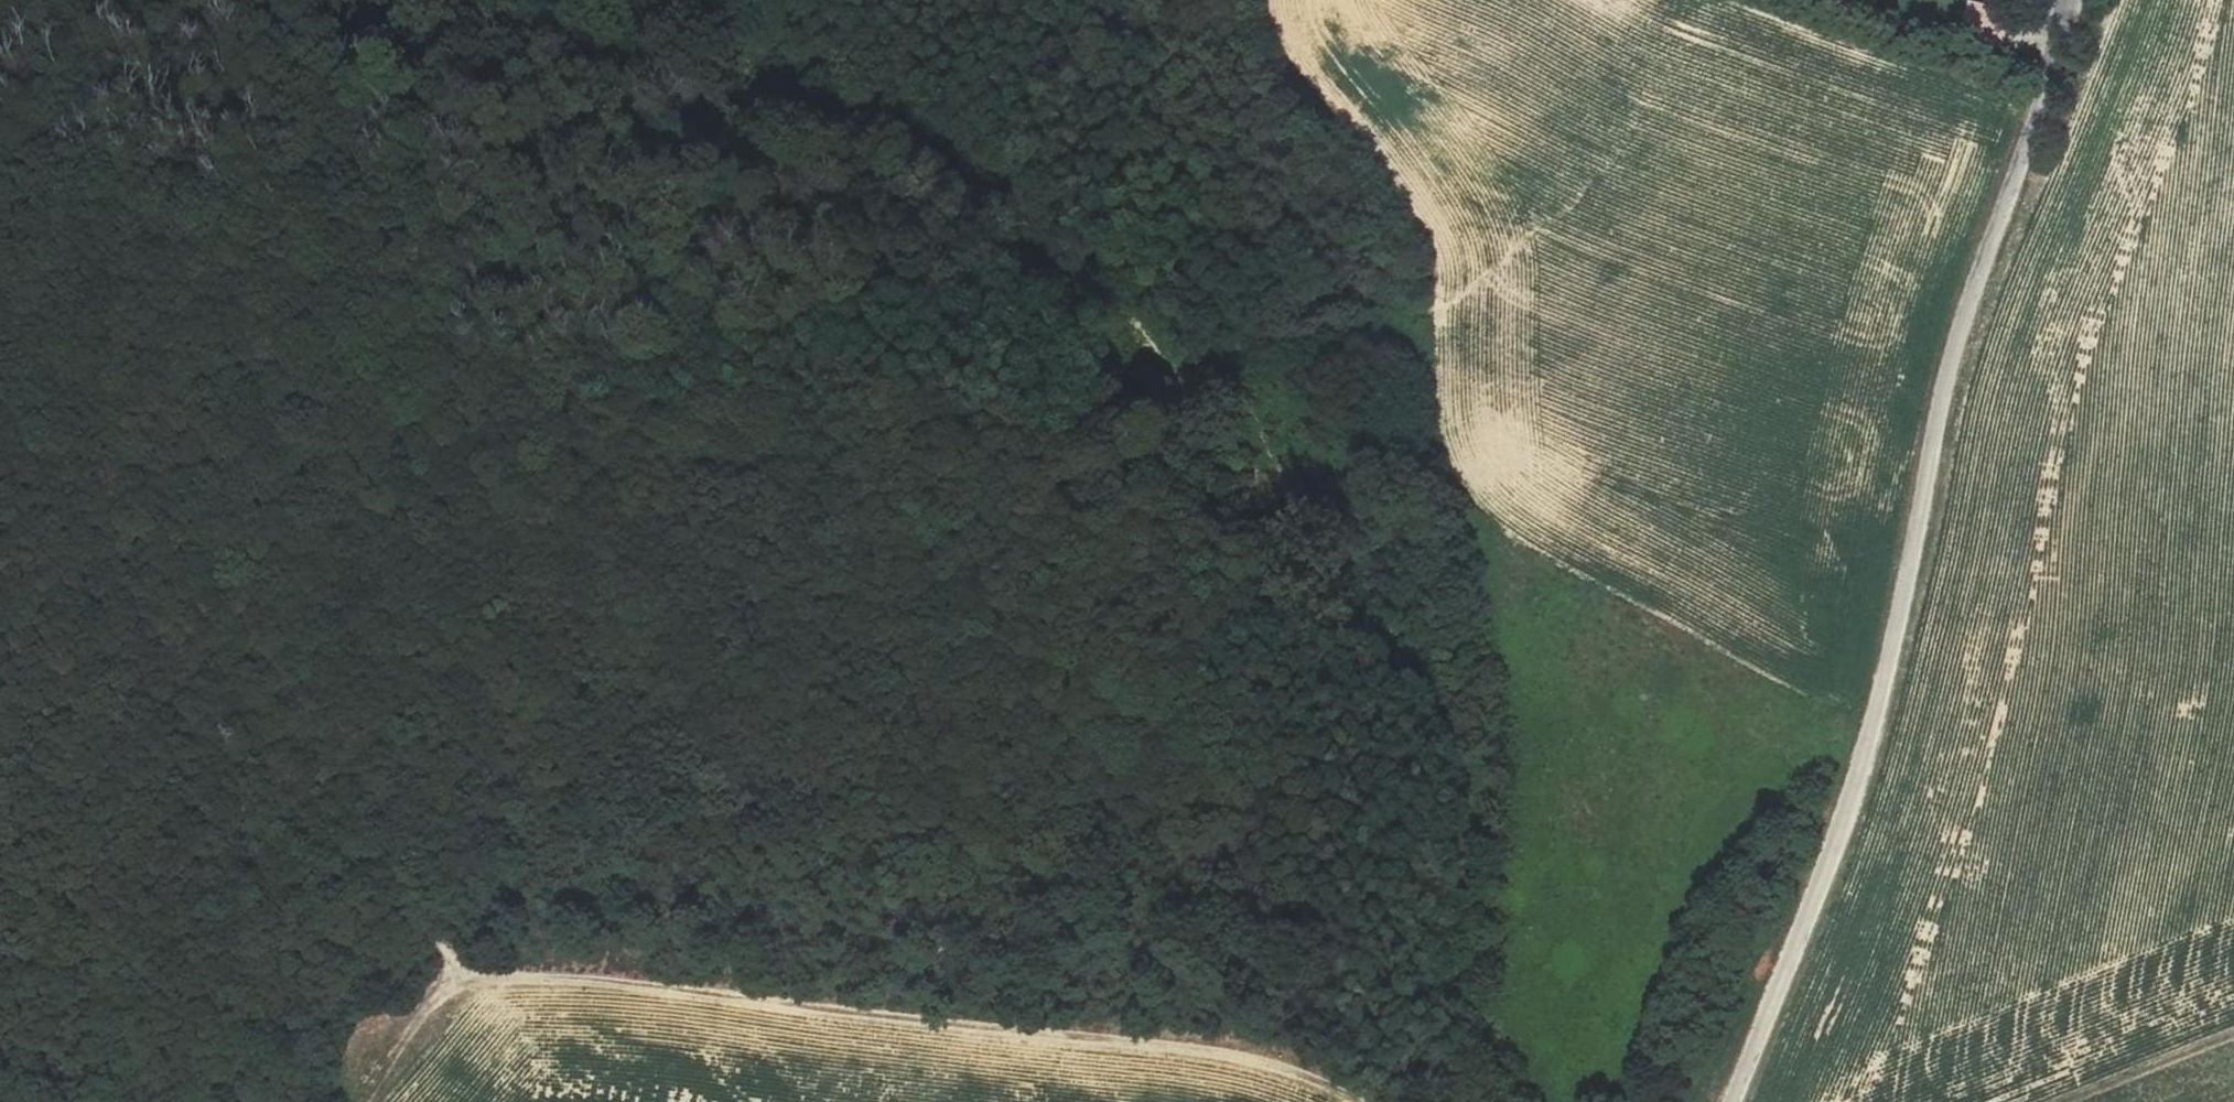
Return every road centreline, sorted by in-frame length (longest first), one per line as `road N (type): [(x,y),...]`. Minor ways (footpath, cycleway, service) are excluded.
road 1 (unclassified): [(1738,1101),(1869,752),(1949,376),(2070,0)]
road 2 (track): [(1366,1101),(1306,1071),(1231,1049),(516,976),(455,983),(438,997),(366,1101)]

